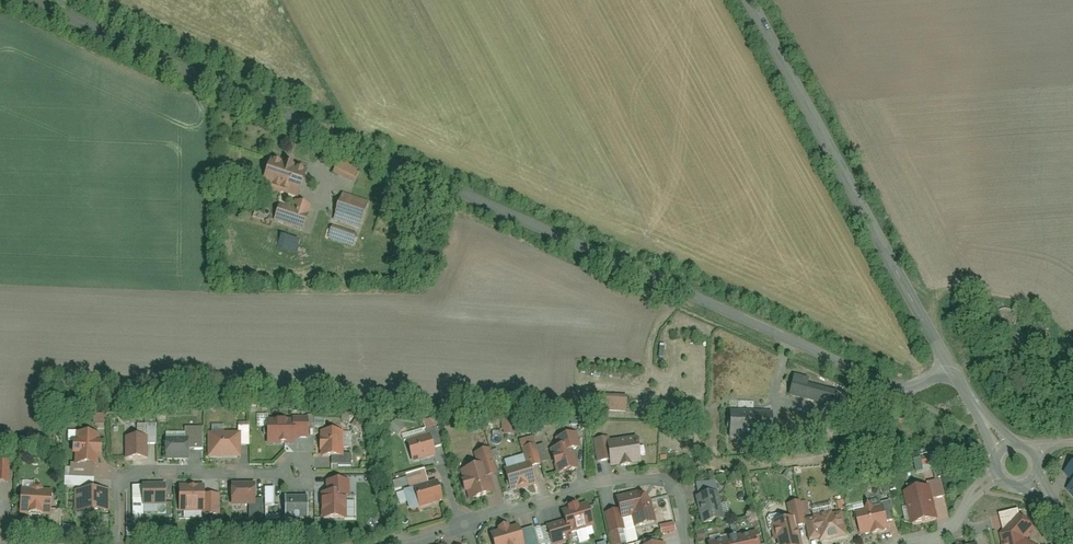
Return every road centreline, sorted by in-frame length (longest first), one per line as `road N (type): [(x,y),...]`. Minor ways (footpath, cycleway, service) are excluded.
road 1 (residential): [(952,369),(891,390),(24,0)]
road 2 (residential): [(753,0),(952,369)]
road 3 (residential): [(464,526),(591,488),(660,482),(676,490),(689,543)]
road 4 (residential): [(121,543),(125,485),(141,473),(296,477)]

